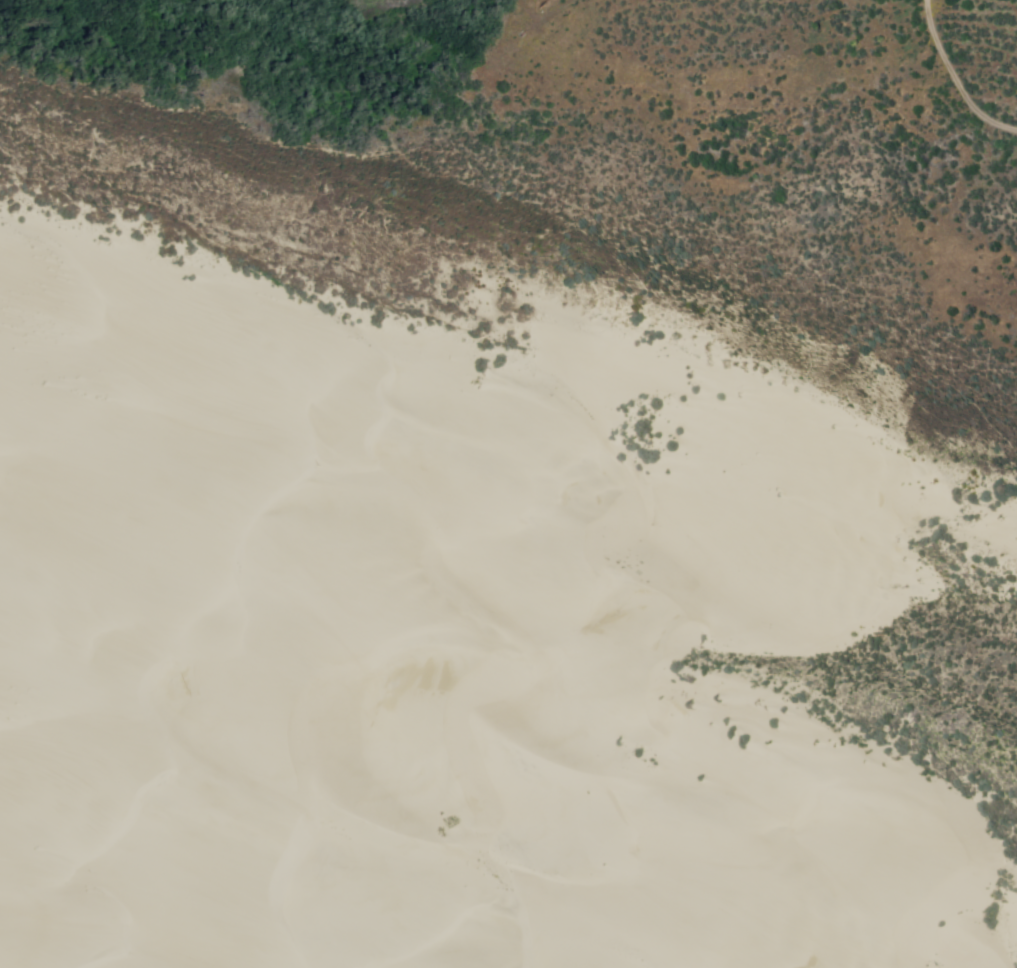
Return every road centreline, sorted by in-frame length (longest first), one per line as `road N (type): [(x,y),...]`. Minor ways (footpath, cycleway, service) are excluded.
road 1 (track): [(1016,130),(972,106),(940,48),(928,0)]

